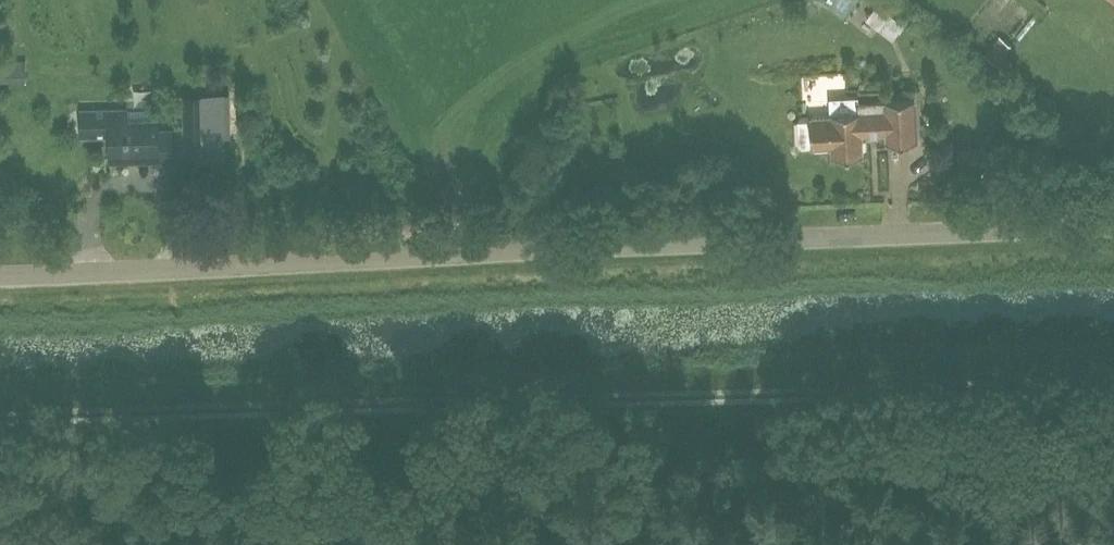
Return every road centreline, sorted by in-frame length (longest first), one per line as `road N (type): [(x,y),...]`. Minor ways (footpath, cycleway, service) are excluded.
road 1 (unclassified): [(0,281),(1113,230)]

